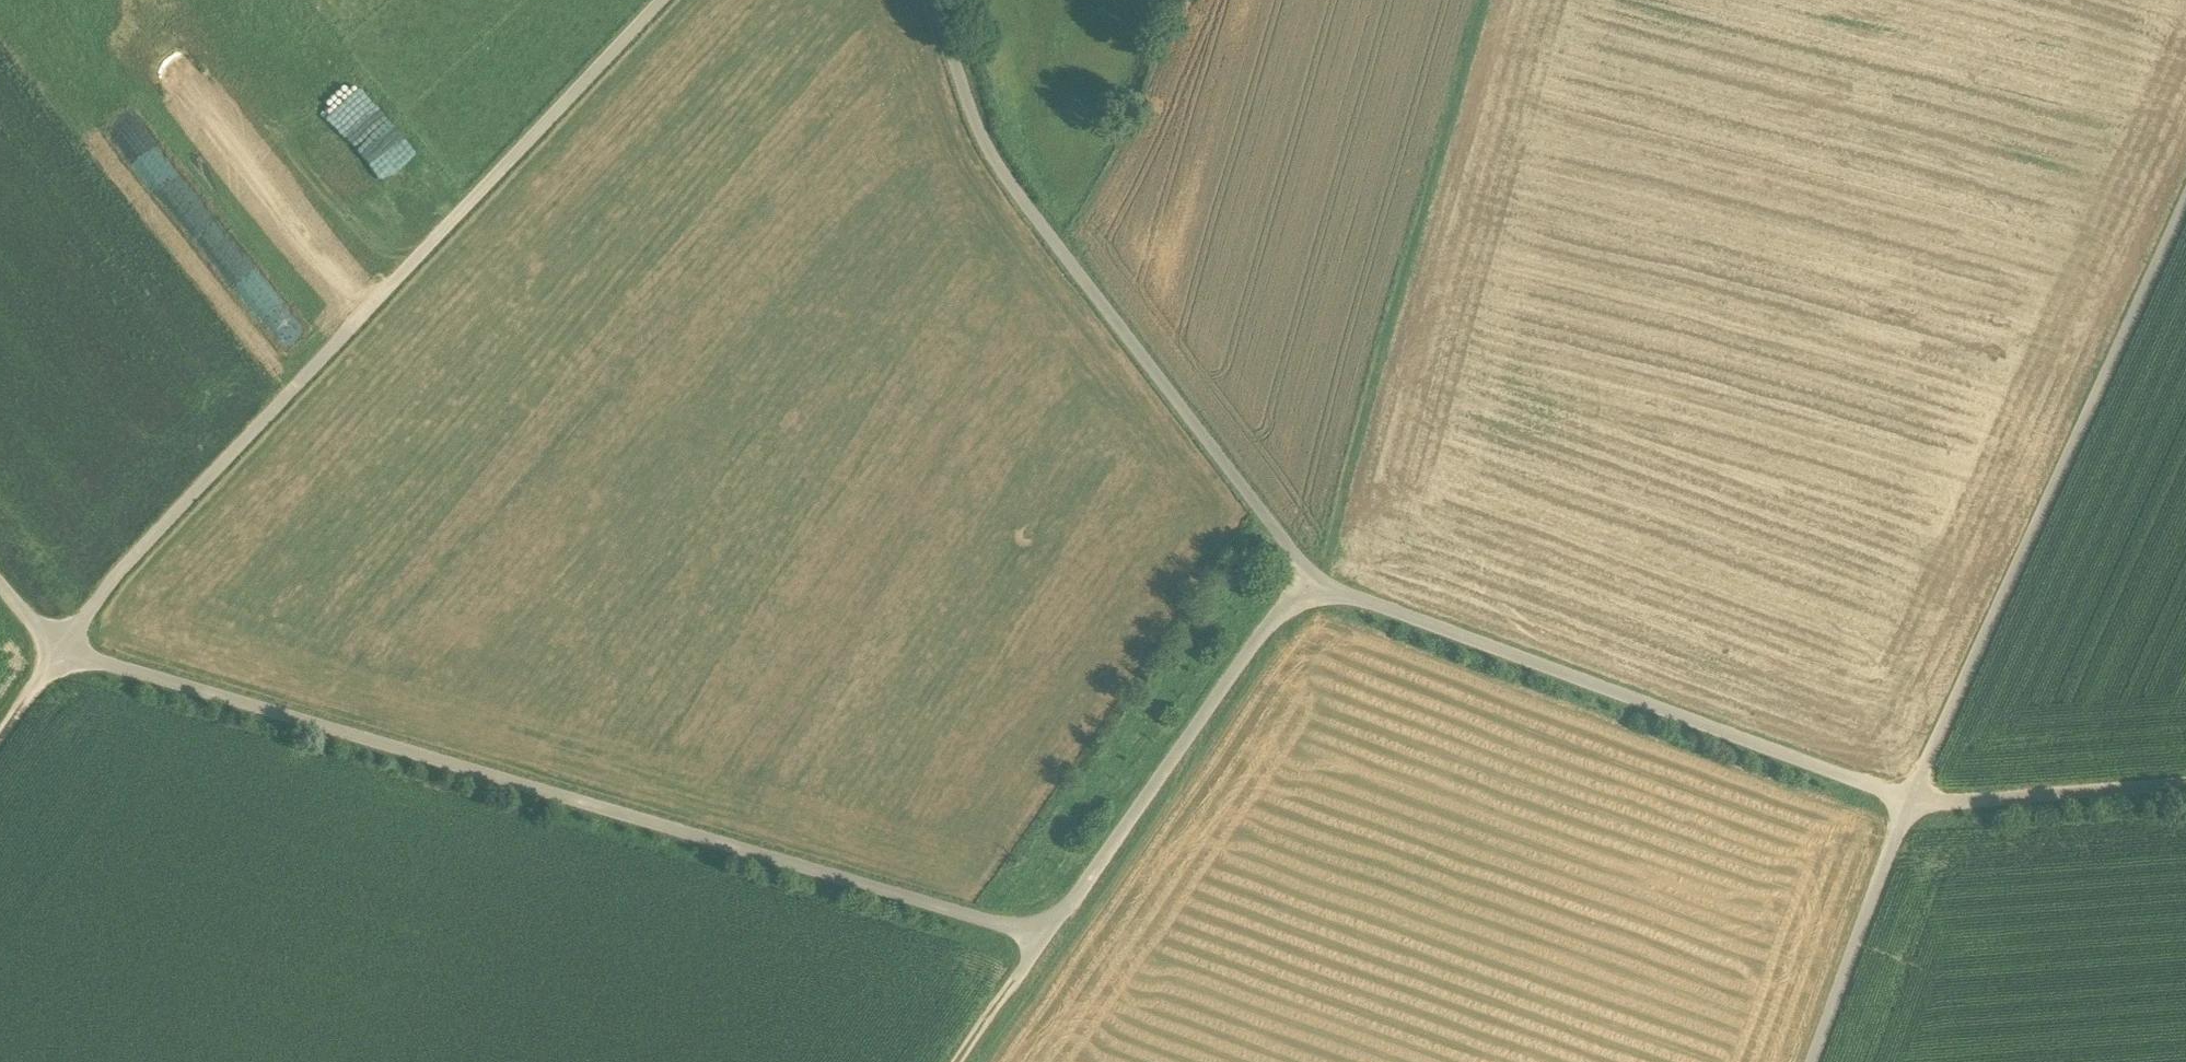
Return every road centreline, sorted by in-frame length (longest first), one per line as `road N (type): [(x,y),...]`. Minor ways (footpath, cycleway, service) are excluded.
road 1 (track): [(1307,582),(1044,938),(66,652),(0,741)]
road 2 (track): [(938,0),(976,118),(1004,174),(1291,550),(1307,582),(1908,801)]
road 3 (track): [(663,0),(114,577),(66,652),(0,586)]
road 4 (track): [(2185,203),(1908,801)]
road 5 (track): [(1307,582),(1326,565),(1485,0)]
road 6 (track): [(2185,785),(1936,805),(1908,801)]
road 7 (track): [(1908,801),(1813,1061)]
road 8 (track): [(1044,938),(958,1061)]

